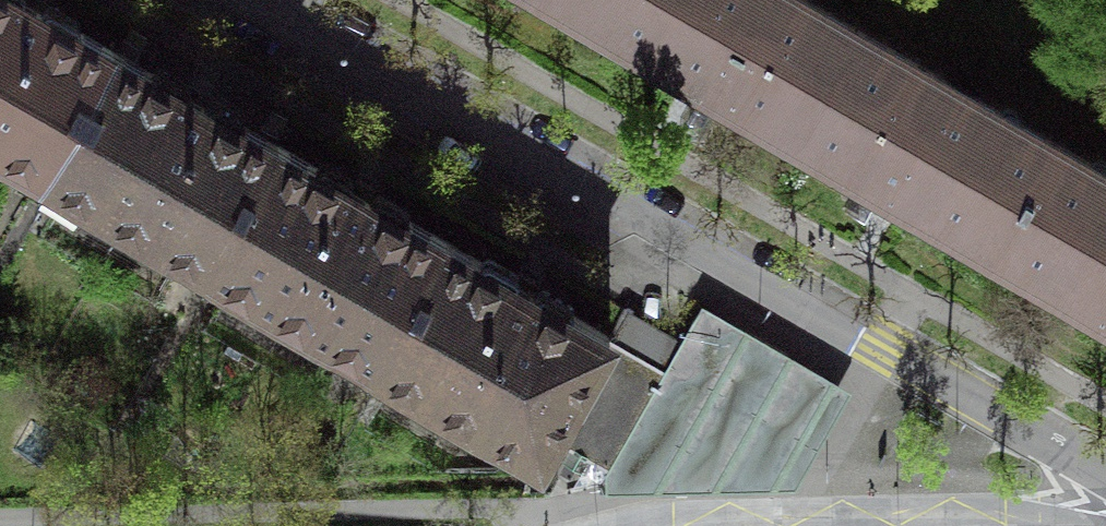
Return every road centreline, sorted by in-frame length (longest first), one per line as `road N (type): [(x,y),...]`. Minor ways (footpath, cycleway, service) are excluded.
road 1 (residential): [(1105,480),(891,349),(262,0)]

